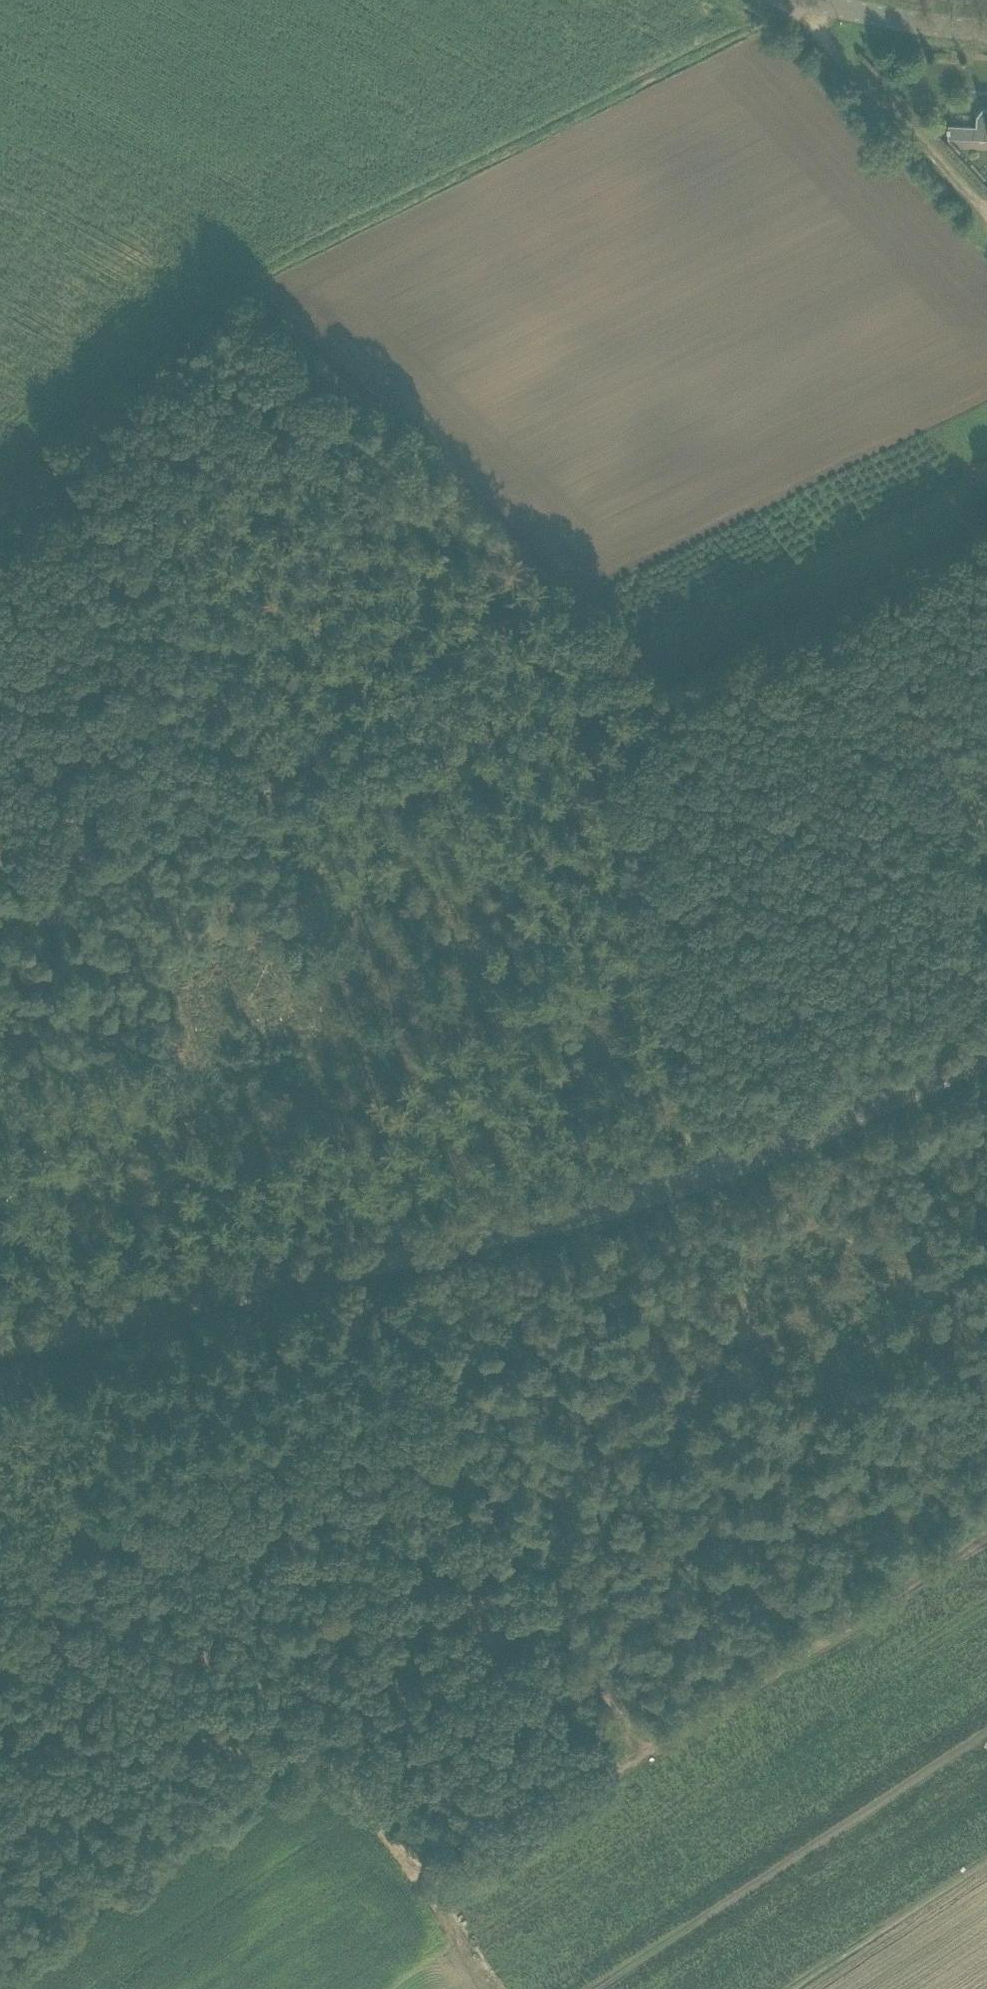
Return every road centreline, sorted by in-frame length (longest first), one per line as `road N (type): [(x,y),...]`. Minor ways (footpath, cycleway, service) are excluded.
road 1 (track): [(986,1535),(425,1875),(331,1762),(190,1715),(0,1757)]
road 2 (tertiary): [(0,1348),(652,1195),(986,1056)]
road 3 (track): [(986,222),(826,43),(816,23),(823,4)]
road 4 (tertiary): [(986,30),(809,0)]

